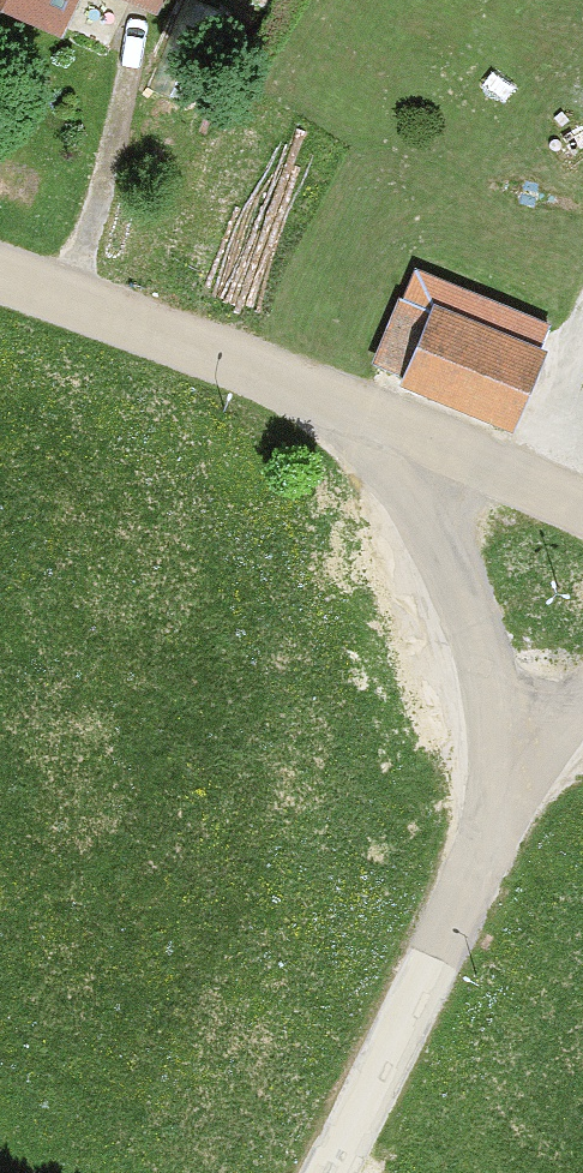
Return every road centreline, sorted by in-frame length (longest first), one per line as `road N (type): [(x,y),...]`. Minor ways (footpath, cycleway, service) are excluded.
road 1 (unclassified): [(317,1172),(502,762)]
road 2 (residential): [(0,294),(265,388),(412,456)]
road 3 (unclassified): [(412,456),(502,762)]
road 4 (residential): [(412,456),(582,525)]

